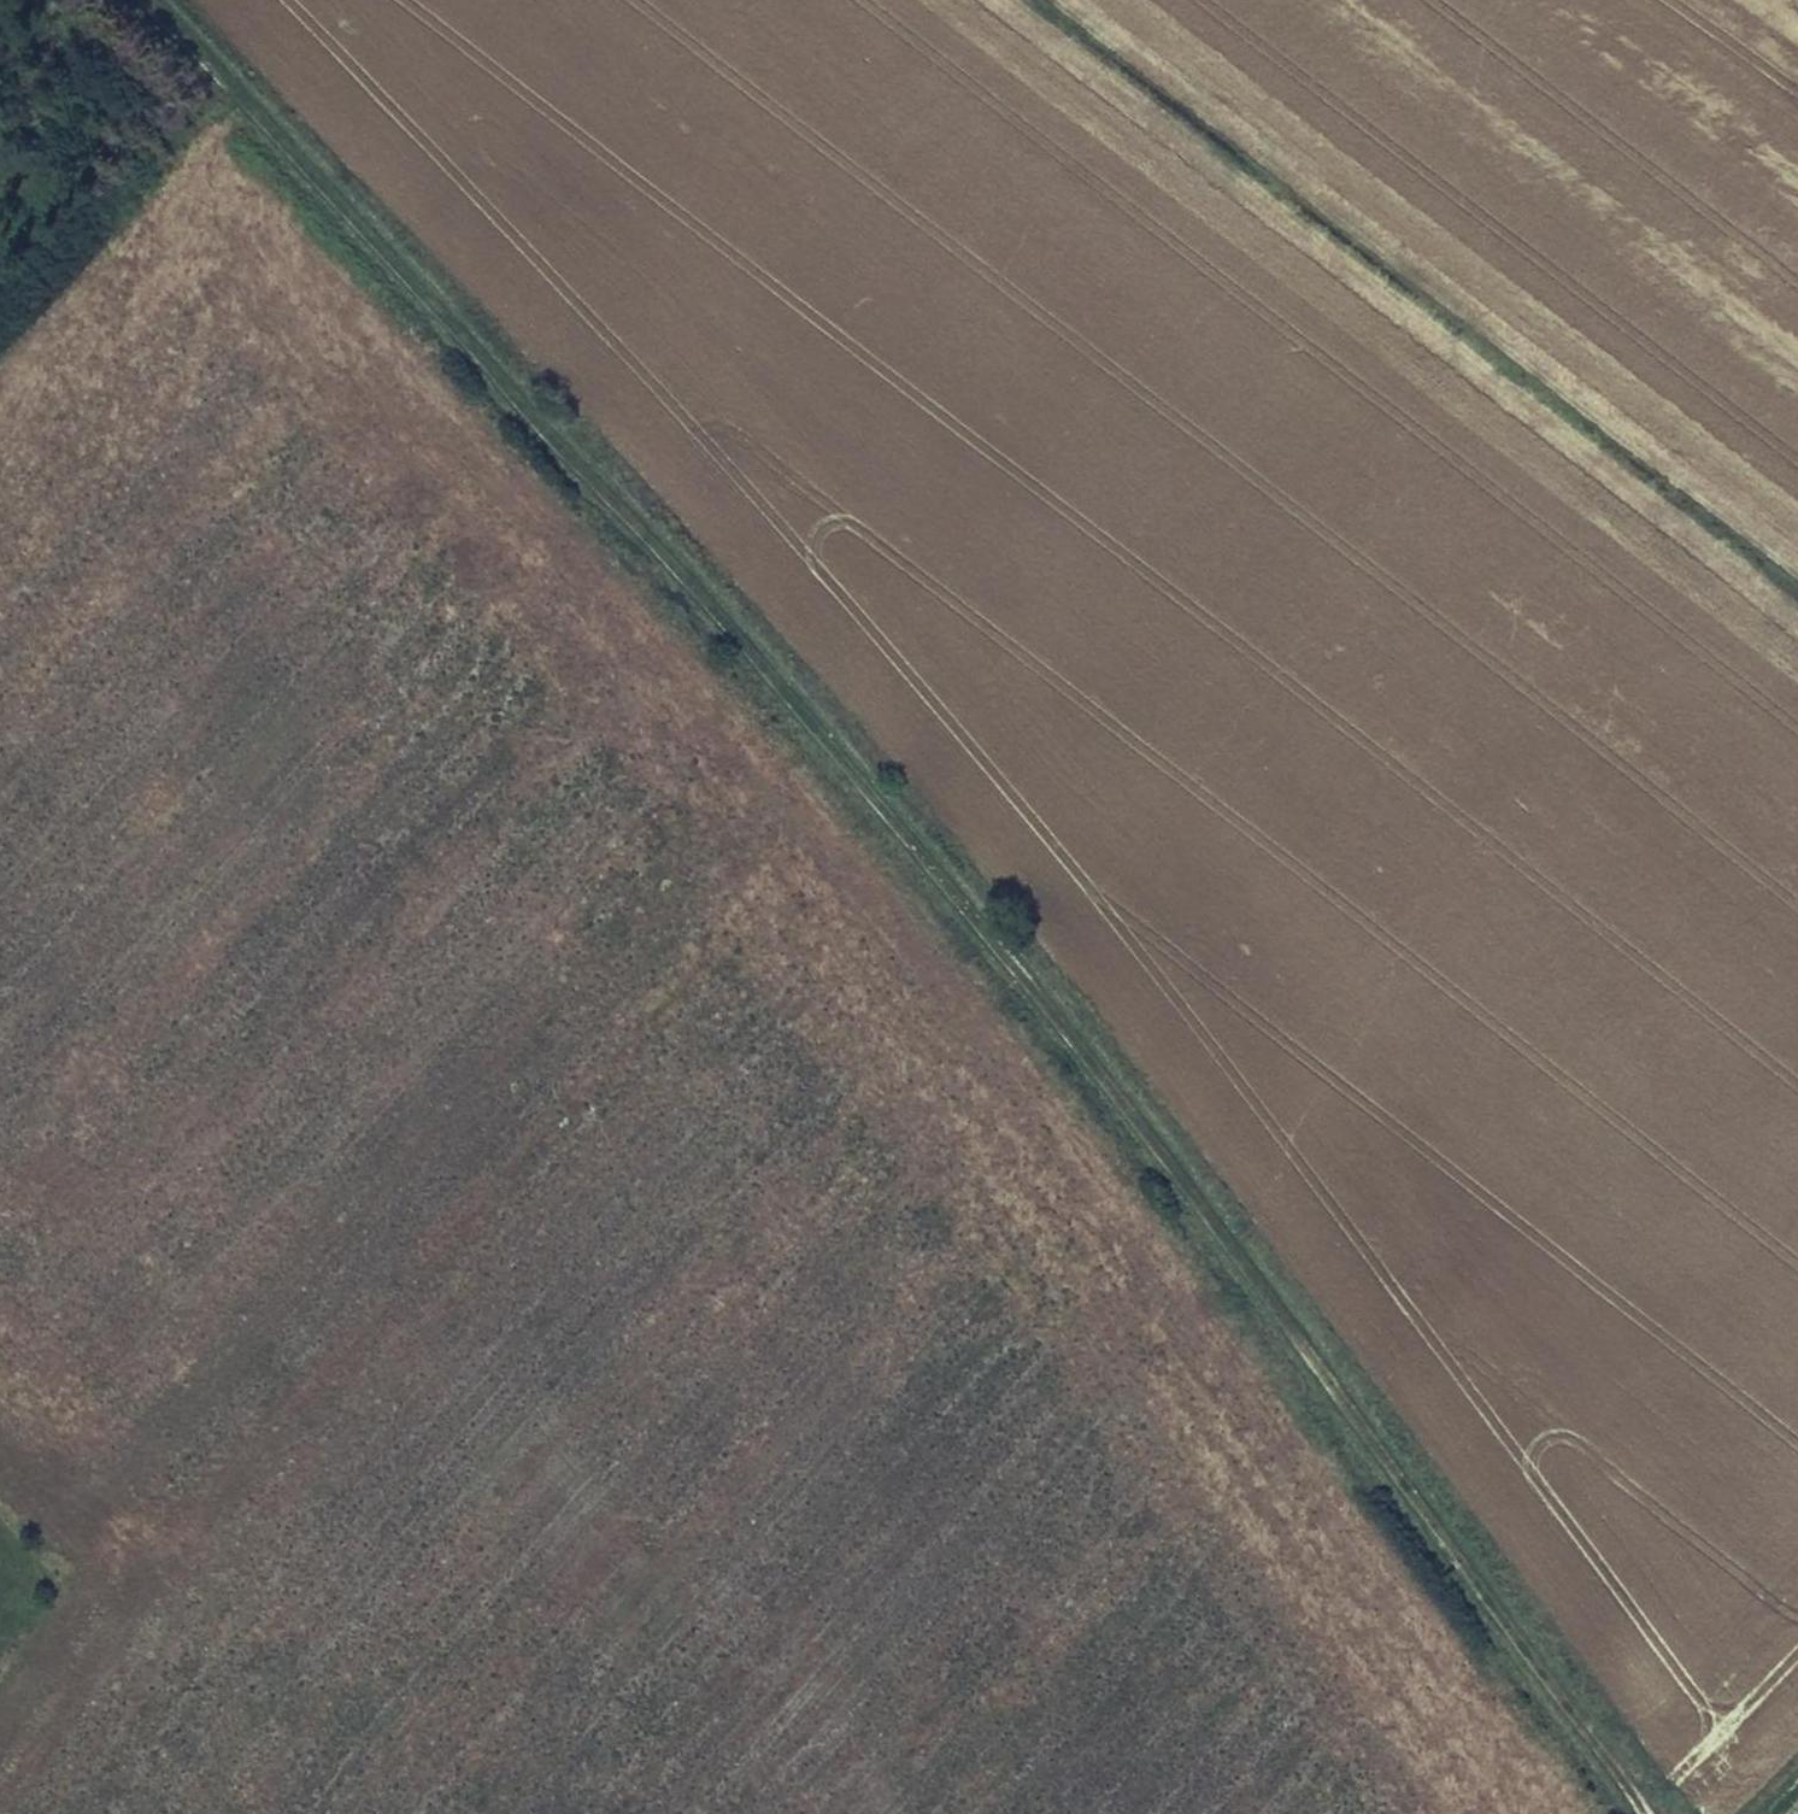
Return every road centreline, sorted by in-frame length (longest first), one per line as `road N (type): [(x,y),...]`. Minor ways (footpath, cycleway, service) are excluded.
road 1 (track): [(1641,1813),(978,914),(131,0)]
road 2 (track): [(0,358),(236,114)]

